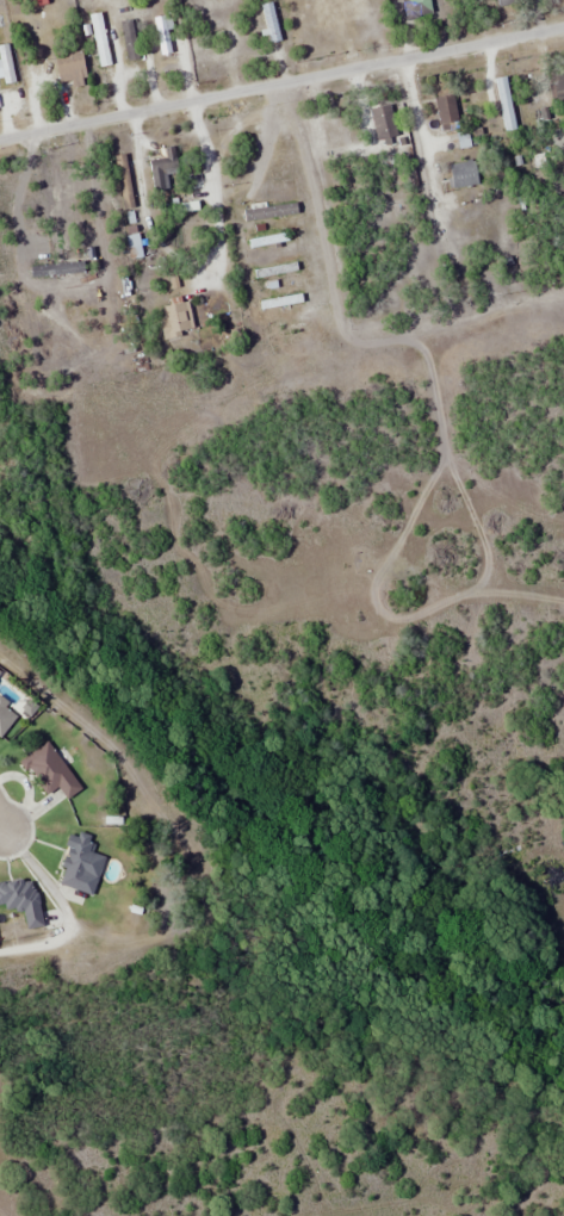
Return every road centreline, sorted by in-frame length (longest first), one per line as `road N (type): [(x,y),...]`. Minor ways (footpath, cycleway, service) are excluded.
road 1 (residential): [(563,29),(0,140)]

